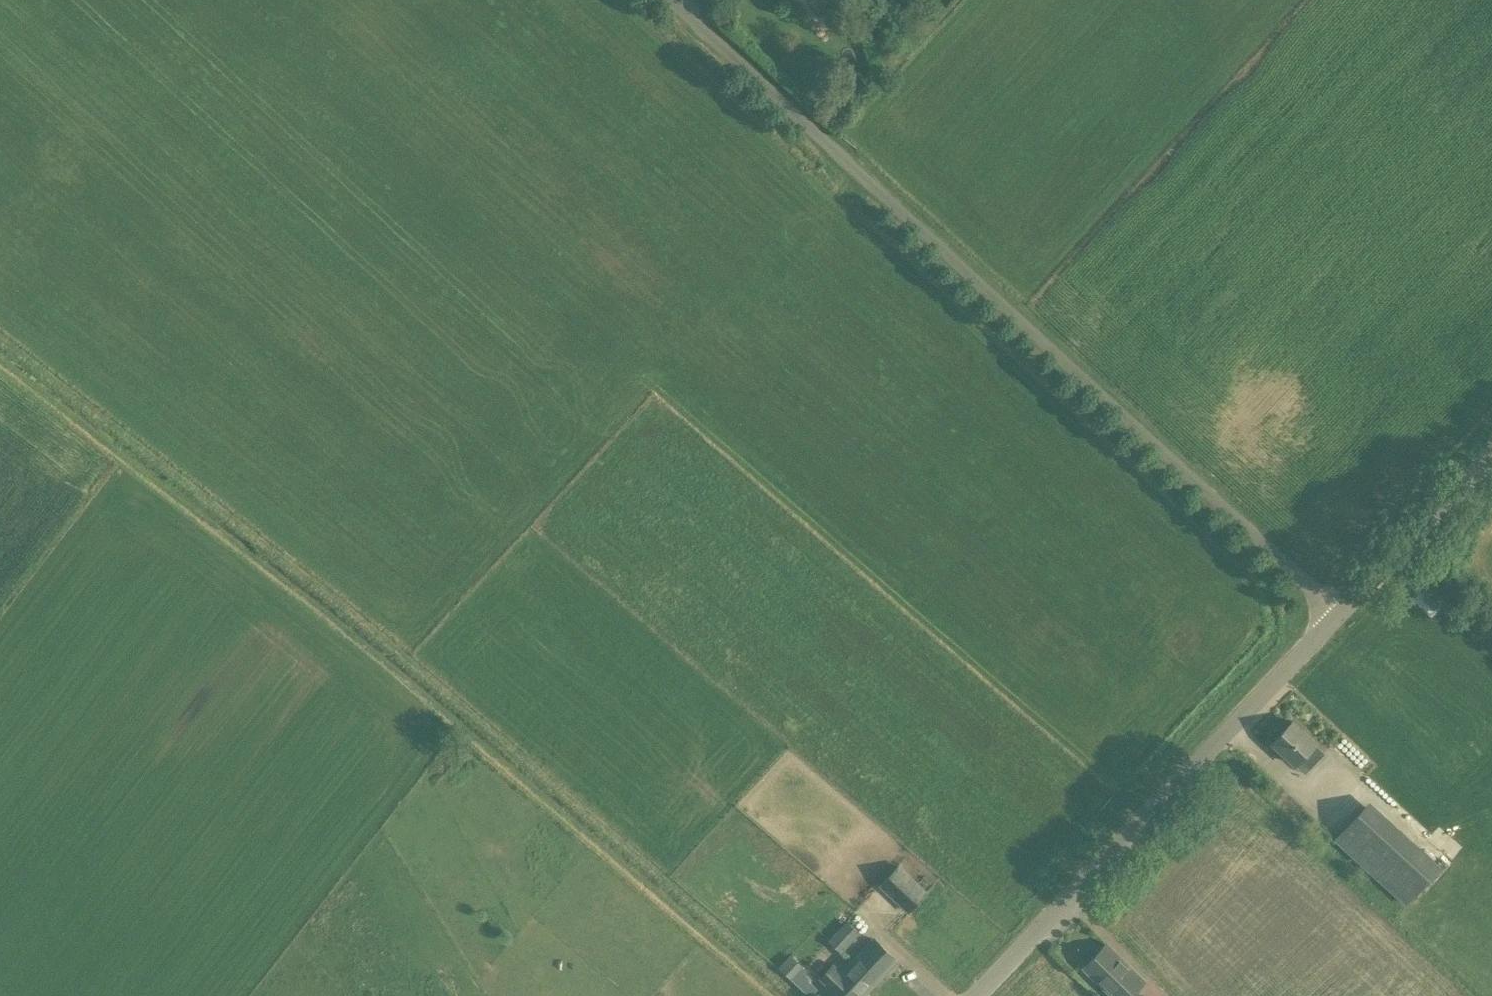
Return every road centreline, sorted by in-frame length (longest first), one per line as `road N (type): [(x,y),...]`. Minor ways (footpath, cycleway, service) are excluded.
road 1 (unclassified): [(1341,614),(671,0)]
road 2 (unclassified): [(976,995),(1341,614)]
road 3 (unclassified): [(1341,614),(1491,455)]

